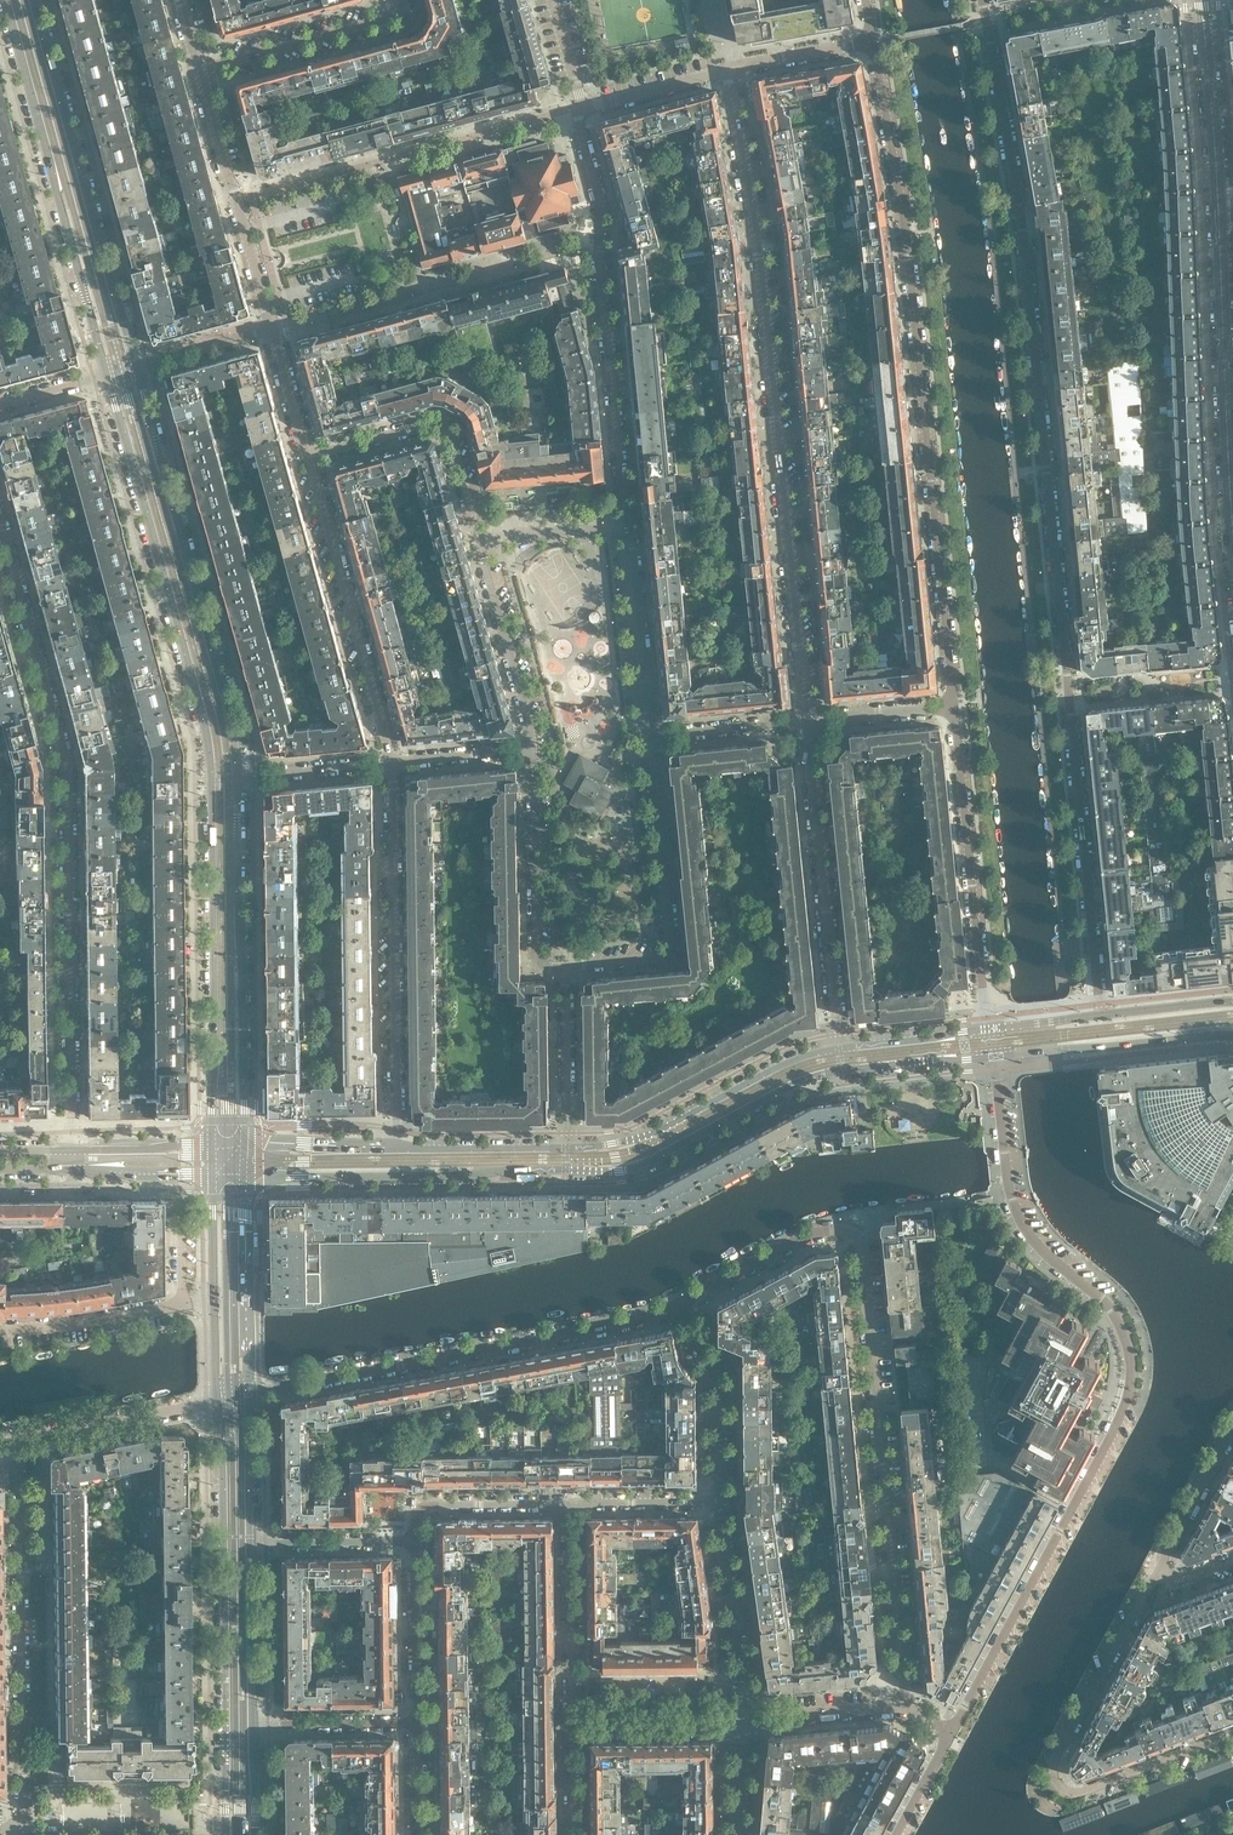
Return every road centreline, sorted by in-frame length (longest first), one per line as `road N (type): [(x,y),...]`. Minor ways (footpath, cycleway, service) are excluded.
road 1 (residential): [(1100,1015),(1022,251),(984,0)]
road 2 (residential): [(993,1057),(1018,1216),(1040,1246),(1113,1311),(1131,1378),(1123,1407),(951,1736)]
road 3 (residential): [(873,42),(909,257),(954,706)]
road 4 (residential): [(806,719),(757,237),(728,66)]
road 5 (residential): [(0,522),(67,773),(71,1149)]
road 6 (residential): [(652,735),(599,268),(599,201),(580,107)]
road 7 (residential): [(1202,0),(1232,519)]
road 8 (residential): [(893,1709),(865,1256),(856,1234)]
road 9 (residential): [(528,751),(521,689),(453,440),(429,425),(308,457)]
road 10 (residential): [(249,1396),(643,1318),(686,1302)]
road 11 (tertiary): [(217,1404),(224,1834)]
road 12 (tertiary): [(236,777),(231,718),(136,368)]
road 13 (tertiary): [(107,376),(207,737),(211,779)]
road 14 (residential): [(1232,1735),(1089,1792),(1066,1784),(1059,1764),(1158,1580)]
road 15 (tertiary): [(3,0),(107,376)]
road 16 (residential): [(394,765),(393,1147)]
road 17 (tertiary): [(136,368),(35,0)]
road 18 (residential): [(24,1450),(29,1829)]
road 19 (tertiary): [(245,1143),(236,777)]
road 20 (tertiary): [(211,779),(212,1144)]
road 21 (residential): [(839,1047),(806,719)]
road 22 (residential): [(565,967),(664,956),(671,948),(652,735)]
road 23 (residential): [(954,706),(988,1028)]
road 24 (tertiary): [(246,1176),(566,1170)]
road 25 (residential): [(308,457),(394,765)]
road 26 (tertiary): [(566,1170),(636,1167),(786,1088),(842,1071)]
road 27 (tertiary): [(839,1047),(797,1058),(646,1137),(566,1146)]
road 28 (residential): [(197,70),(273,331)]
road 29 (tertiary): [(993,1057),(1232,1031)]
road 30 (residential): [(528,751),(537,949),(542,960),(565,967)]
road 31 (residential): [(577,1727),(572,1500)]
road 32 (tertiary): [(249,1396),(246,1176)]
road 33 (residential): [(742,1718),(724,1500)]
road 34 (residential): [(197,70),(379,21),(398,0)]
road 35 (residential): [(724,1500),(707,1361),(686,1302)]
road 36 (residential): [(24,1450),(217,1404)]
road 37 (residential): [(408,1537),(406,1508),(572,1500)]
road 38 (tertiary): [(252,1735),(249,1541)]
road 39 (residential): [(686,1302),(820,1231),(856,1234)]
road 40 (residential): [(418,1720),(408,1537)]
road 41 (residential): [(566,1146),(565,967)]
road 42 (tertiary): [(566,1146),(393,1147)]
road 43 (residential): [(11,1334),(181,1305)]
road 44 (residential): [(1158,1580),(1232,1427)]
road 45 (residential): [(252,1735),(280,1724),(418,1720)]
road 46 (residential): [(577,1727),(742,1718)]
road 47 (residential): [(408,1537),(249,1541)]
road 48 (residential): [(652,735),(806,719)]
road 49 (residential): [(580,107),(728,66)]
road 50 (residential): [(572,1500),(724,1500)]
road 51 (tertiary): [(842,1071),(993,1057)]
road 52 (residential): [(742,1718),(893,1709)]
road 53 (tertiary): [(988,1028),(839,1047)]
road 54 (residential): [(806,719),(954,706)]
road 55 (tertiary): [(393,1147),(245,1143)]
road 56 (residential): [(728,66),(873,42)]
road 57 (tertiary): [(249,1541),(249,1396)]
road 58 (residential): [(252,776),(394,765)]
road 59 (residential): [(273,331),(136,368)]
road 60 (tertiary): [(71,1166),(212,1175)]
road 61 (tertiary): [(212,1144),(71,1149)]
road 62 (residential): [(394,765),(528,751)]
road 63 (tertiary): [(1232,1001),(1100,1015)]
road 64 (residential): [(273,331),(308,457)]
road 65 (tertiary): [(212,1175),(213,1300)]

